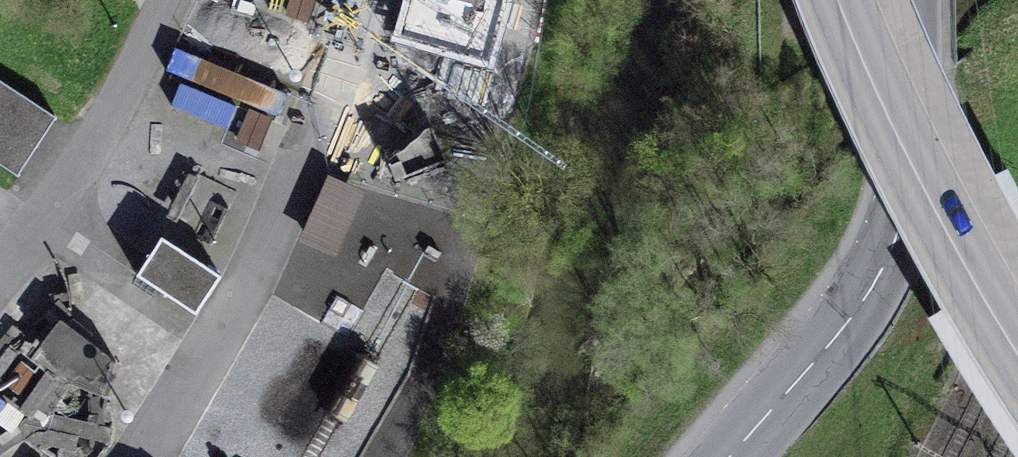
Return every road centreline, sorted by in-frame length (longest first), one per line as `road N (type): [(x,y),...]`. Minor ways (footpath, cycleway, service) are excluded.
road 1 (unclassified): [(913,0),(911,138),(898,231),(866,301),(729,456)]
road 2 (unclassified): [(1017,313),(902,100),(864,0)]

